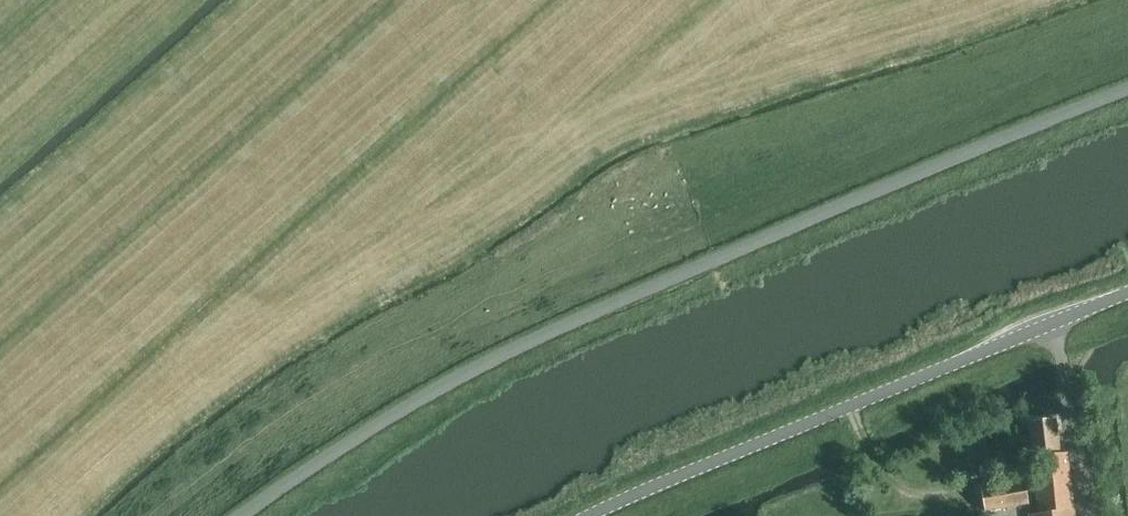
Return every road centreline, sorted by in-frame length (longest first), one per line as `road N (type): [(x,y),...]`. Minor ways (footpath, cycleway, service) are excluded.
road 1 (unclassified): [(242,515),(409,402),(552,331),(977,147),(1127,92)]
road 2 (unclassified): [(587,515),(1127,291)]
road 3 (track): [(62,515),(338,298)]

